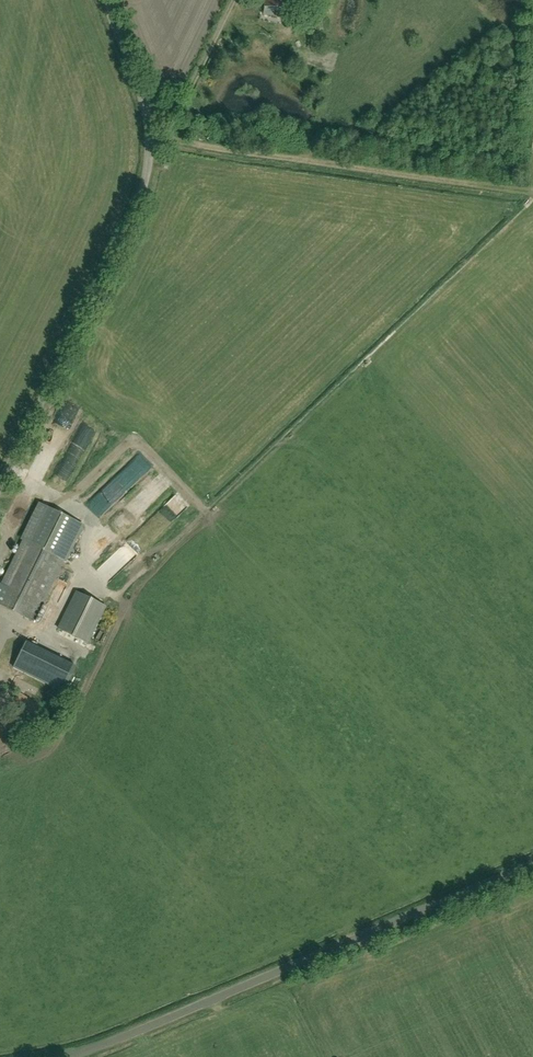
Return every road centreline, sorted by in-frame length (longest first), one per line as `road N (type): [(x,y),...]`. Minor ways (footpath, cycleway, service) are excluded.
road 1 (unclassified): [(0,483),(149,186),(155,144),(148,105),(105,0)]
road 2 (unclassified): [(54,1056),(105,1047),(532,864)]
road 3 (track): [(155,144),(176,141),(532,193)]
road 4 (track): [(155,144),(184,106),(235,0)]

